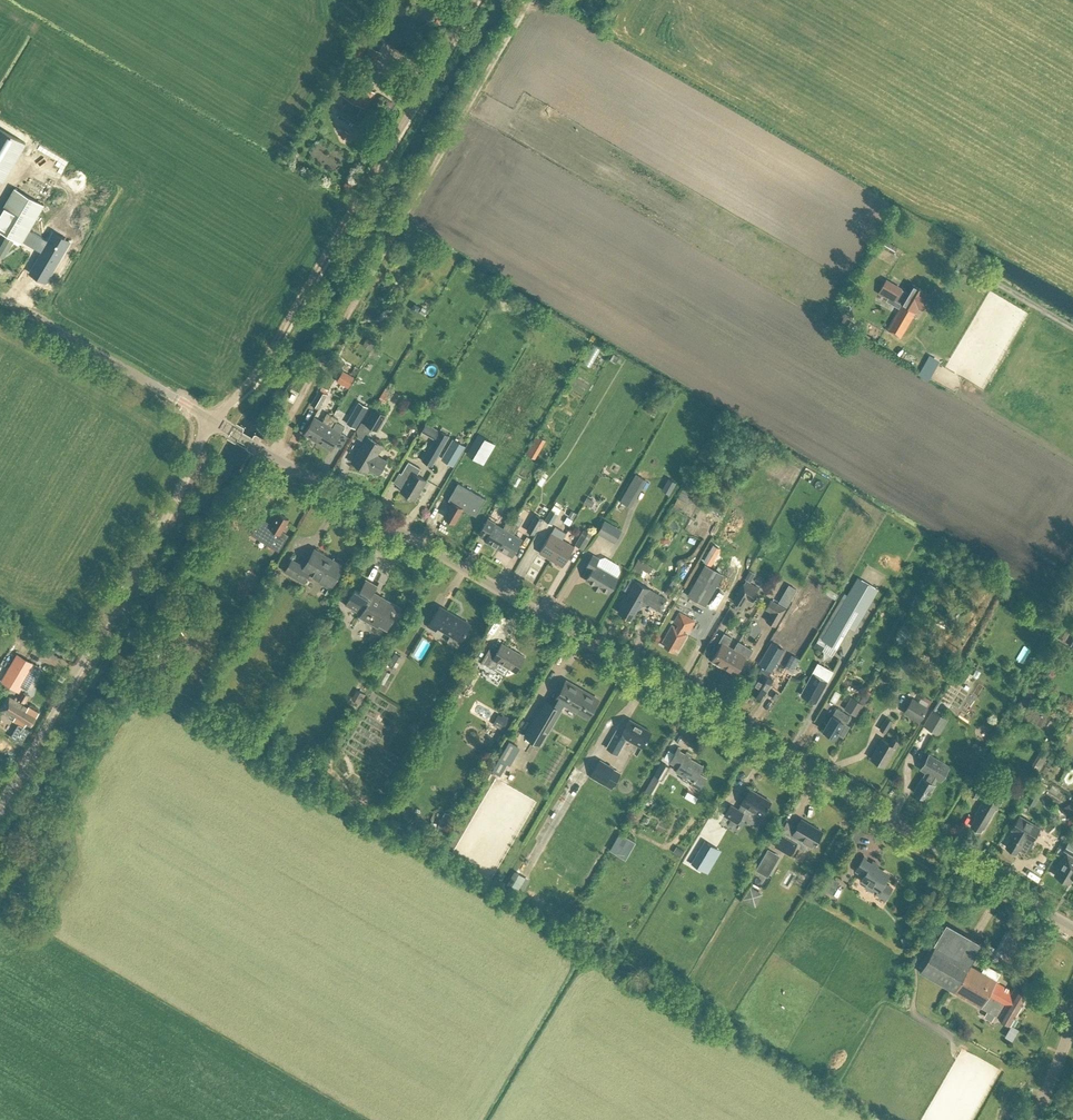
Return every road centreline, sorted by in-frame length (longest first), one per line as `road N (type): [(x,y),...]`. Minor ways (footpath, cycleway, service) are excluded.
road 1 (tertiary): [(1072,928),(212,420)]
road 2 (track): [(236,396),(471,0)]
road 3 (unclassified): [(0,805),(169,510),(212,420)]
road 4 (tertiary): [(212,420),(0,297)]

